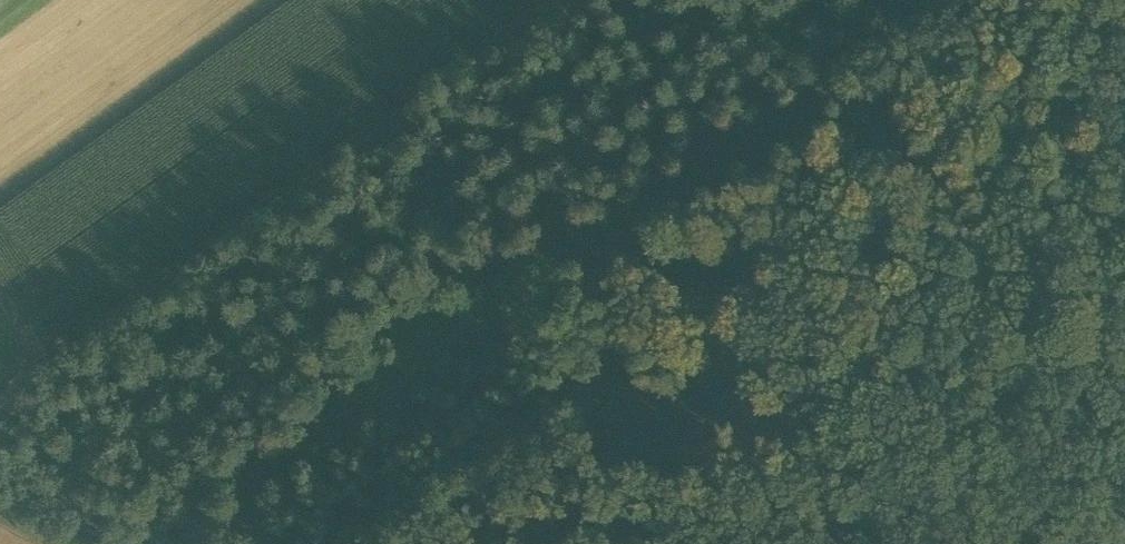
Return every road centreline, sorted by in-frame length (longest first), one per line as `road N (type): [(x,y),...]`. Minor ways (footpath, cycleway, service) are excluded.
road 1 (track): [(563,0),(0,401)]

